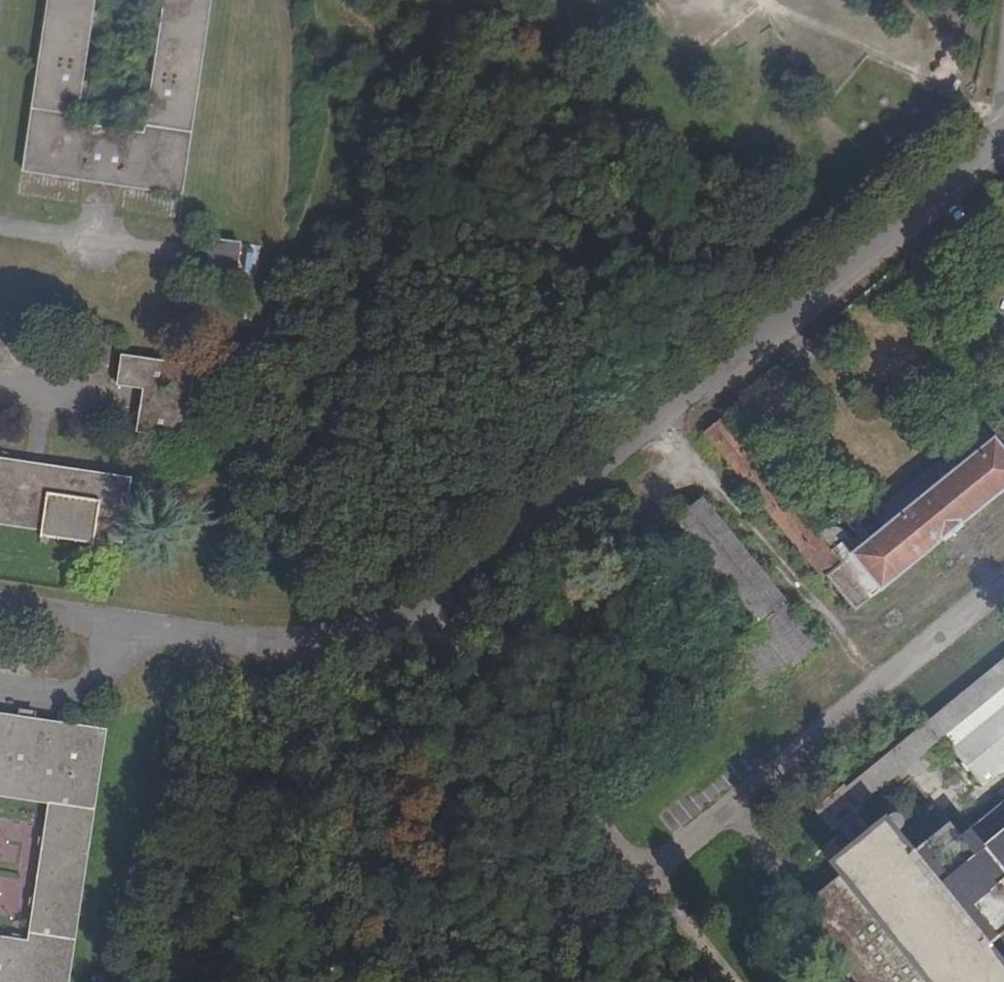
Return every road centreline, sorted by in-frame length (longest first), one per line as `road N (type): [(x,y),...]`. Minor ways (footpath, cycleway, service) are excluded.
road 1 (track): [(824,33),(916,75),(955,111),(1002,135)]

